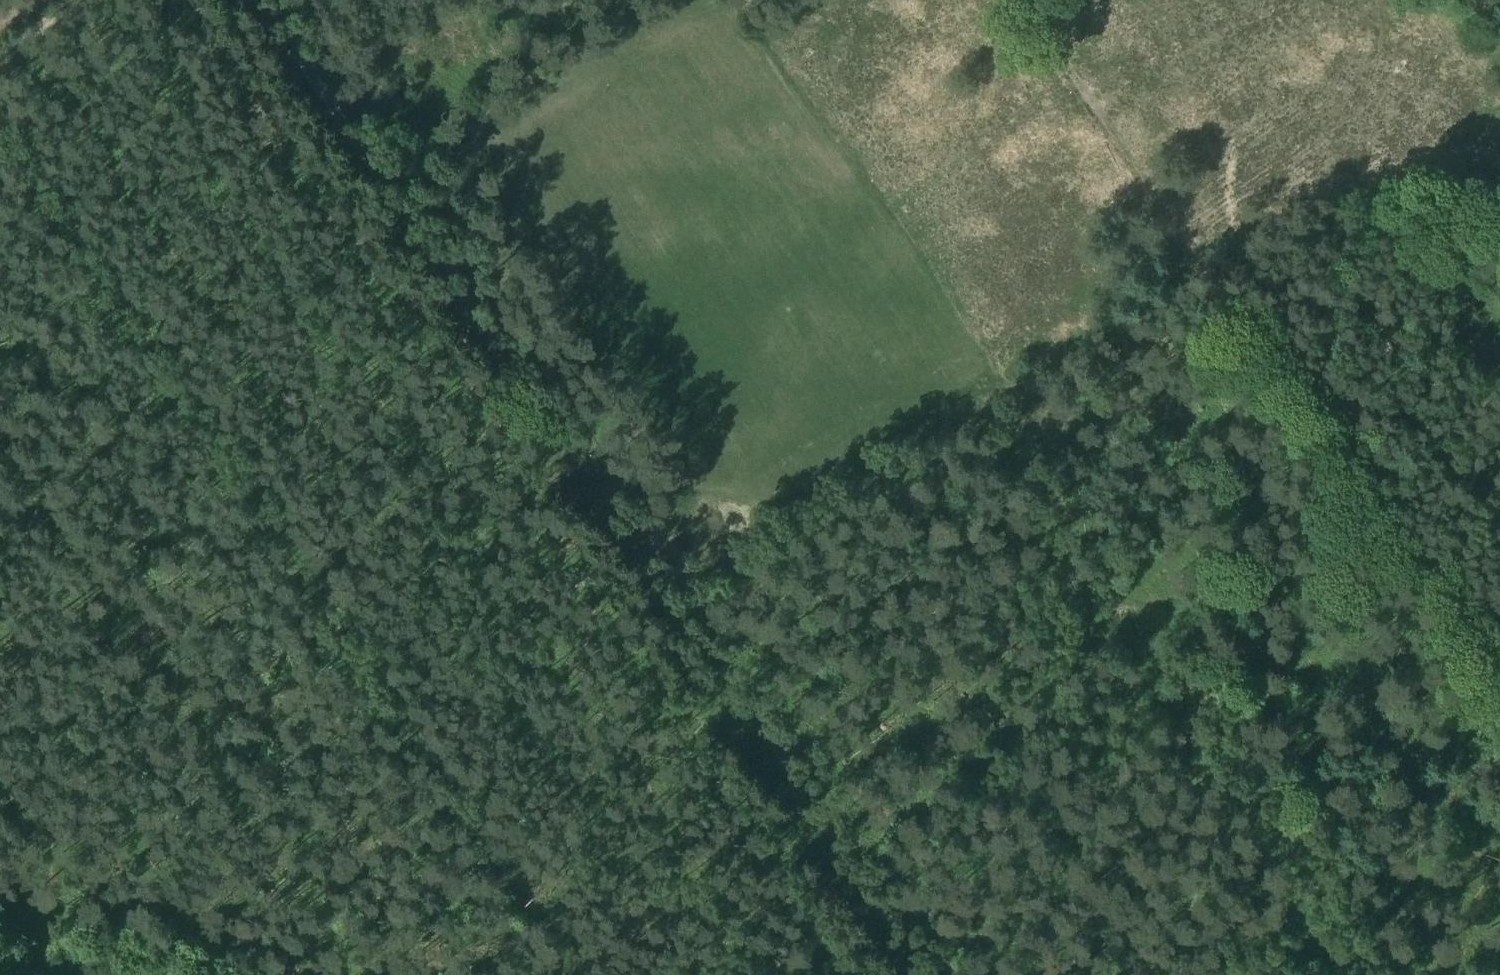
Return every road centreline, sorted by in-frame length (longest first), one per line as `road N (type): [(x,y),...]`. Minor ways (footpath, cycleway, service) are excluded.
road 1 (track): [(0,928),(168,974)]
road 2 (track): [(1499,118),(1416,0)]

